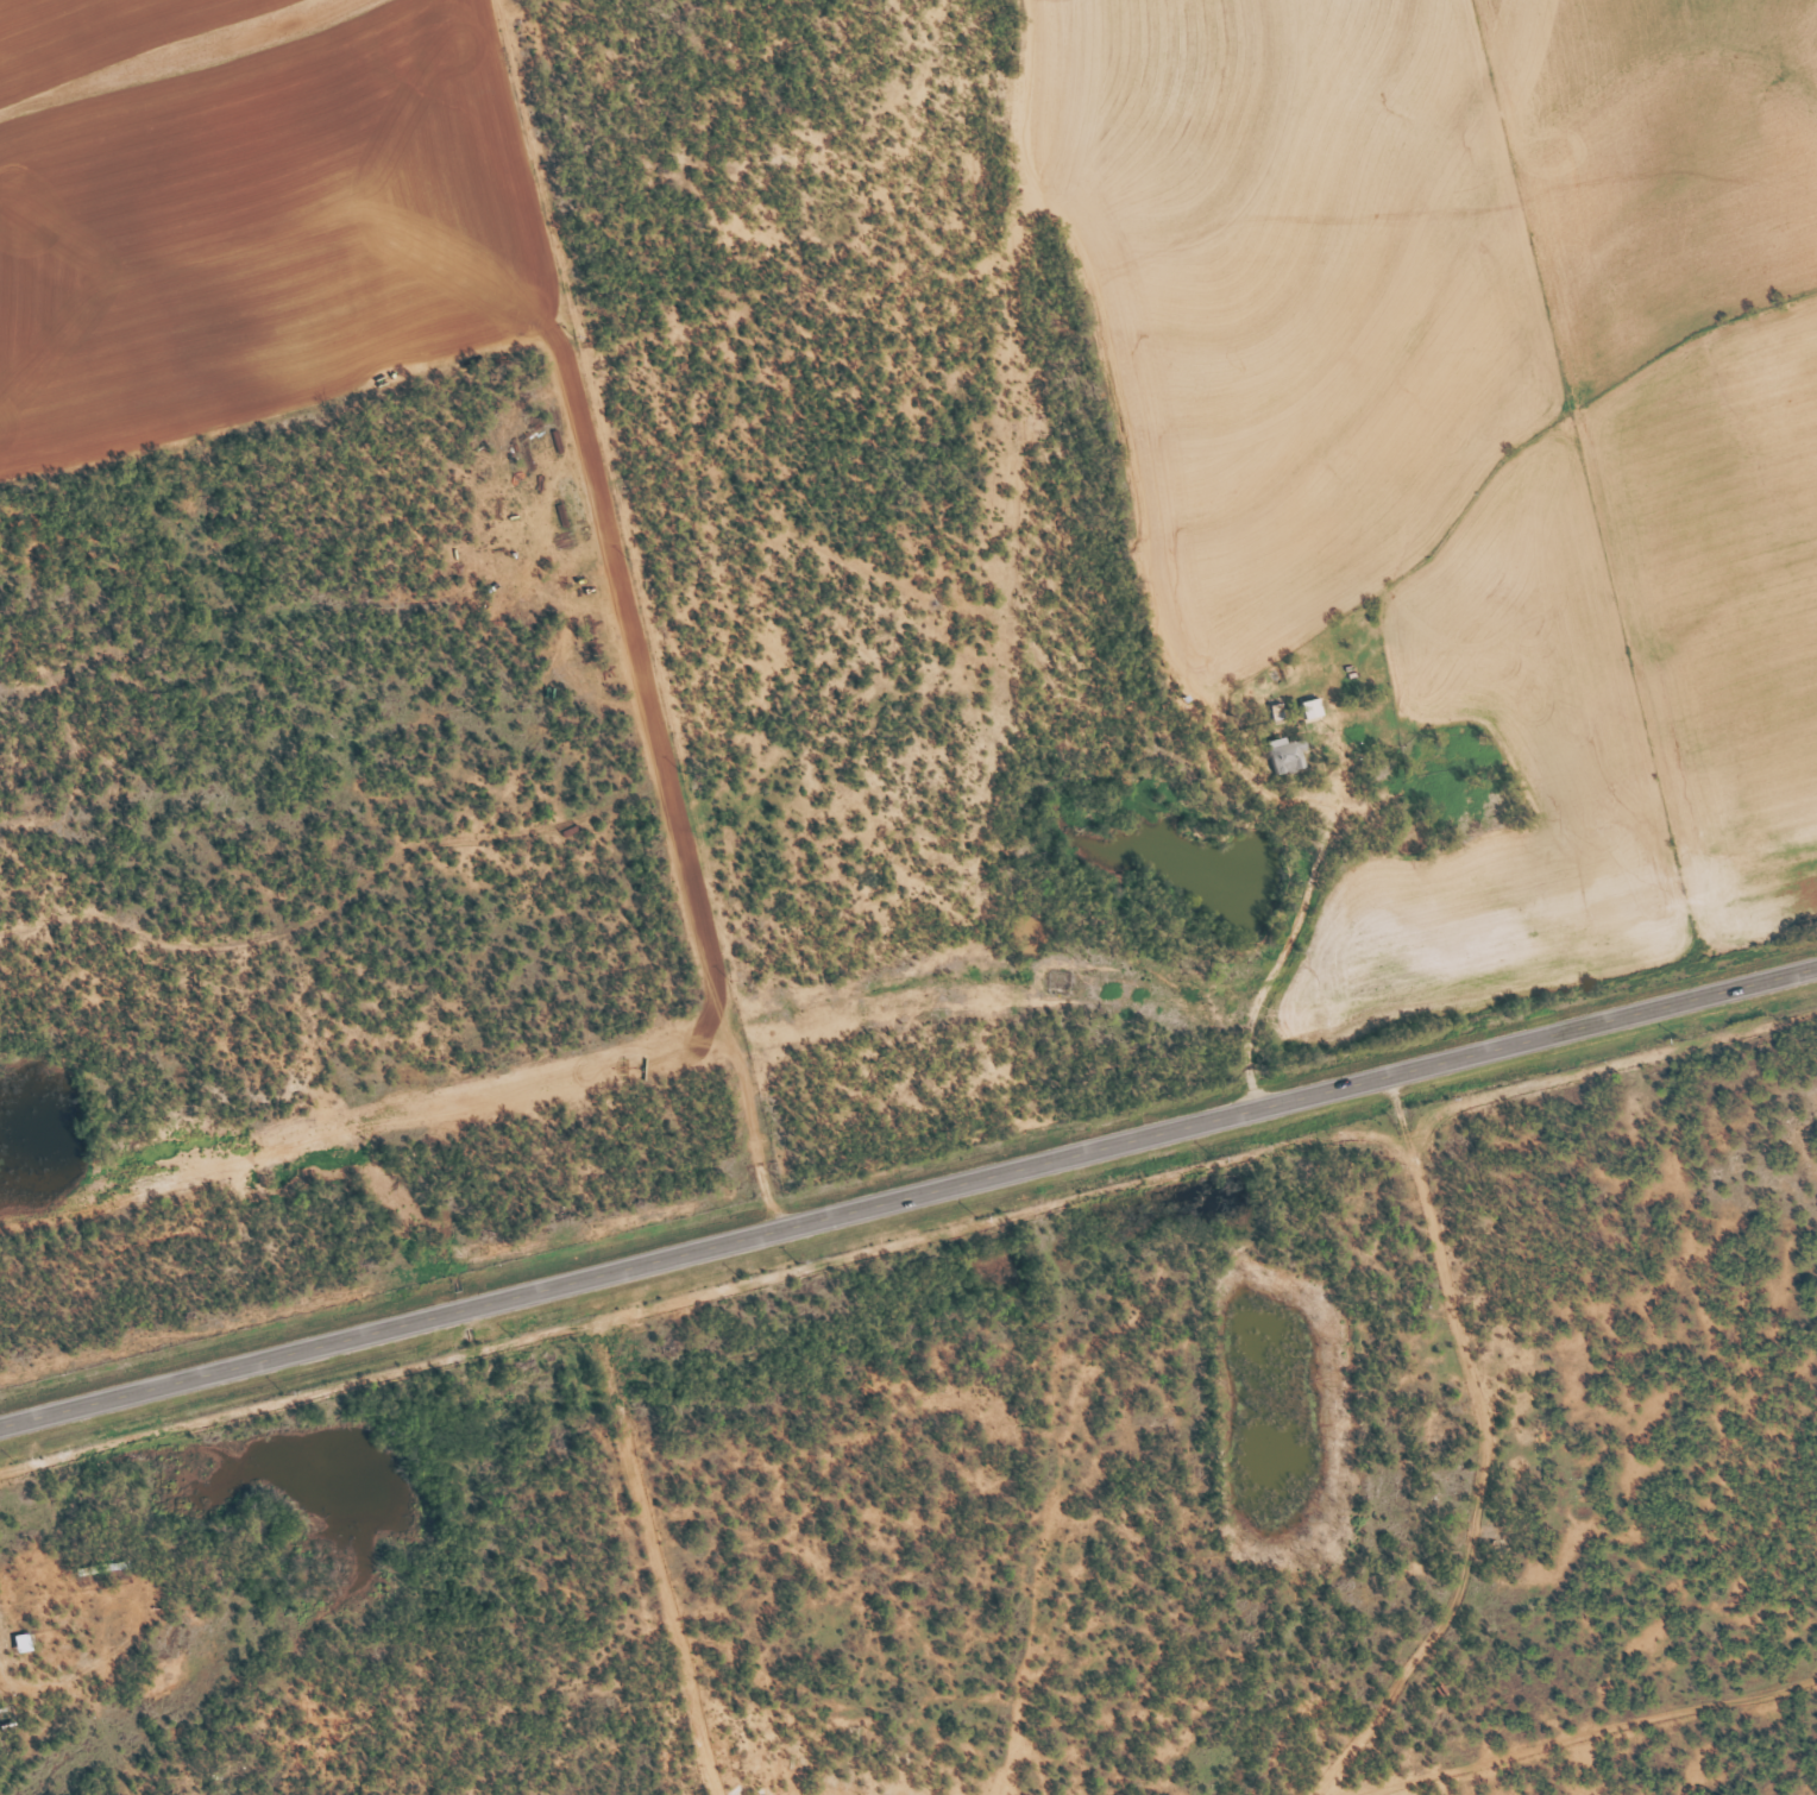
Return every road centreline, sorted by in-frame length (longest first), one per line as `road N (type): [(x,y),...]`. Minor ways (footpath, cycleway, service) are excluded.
road 1 (secondary): [(1816,969),(0,1431)]

